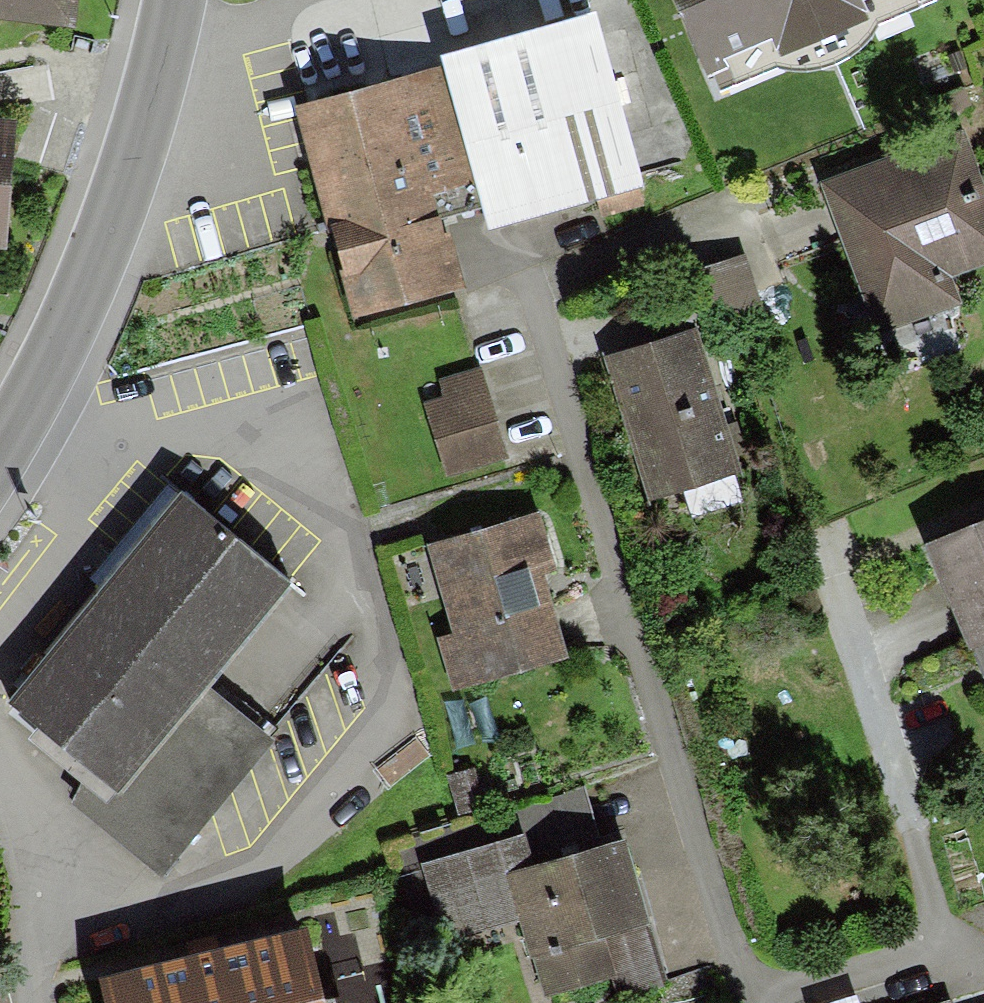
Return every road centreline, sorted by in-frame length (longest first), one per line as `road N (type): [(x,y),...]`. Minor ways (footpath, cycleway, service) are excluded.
road 1 (residential): [(755,1002),(524,258)]
road 2 (tertiary): [(0,443),(111,234),(177,0)]

